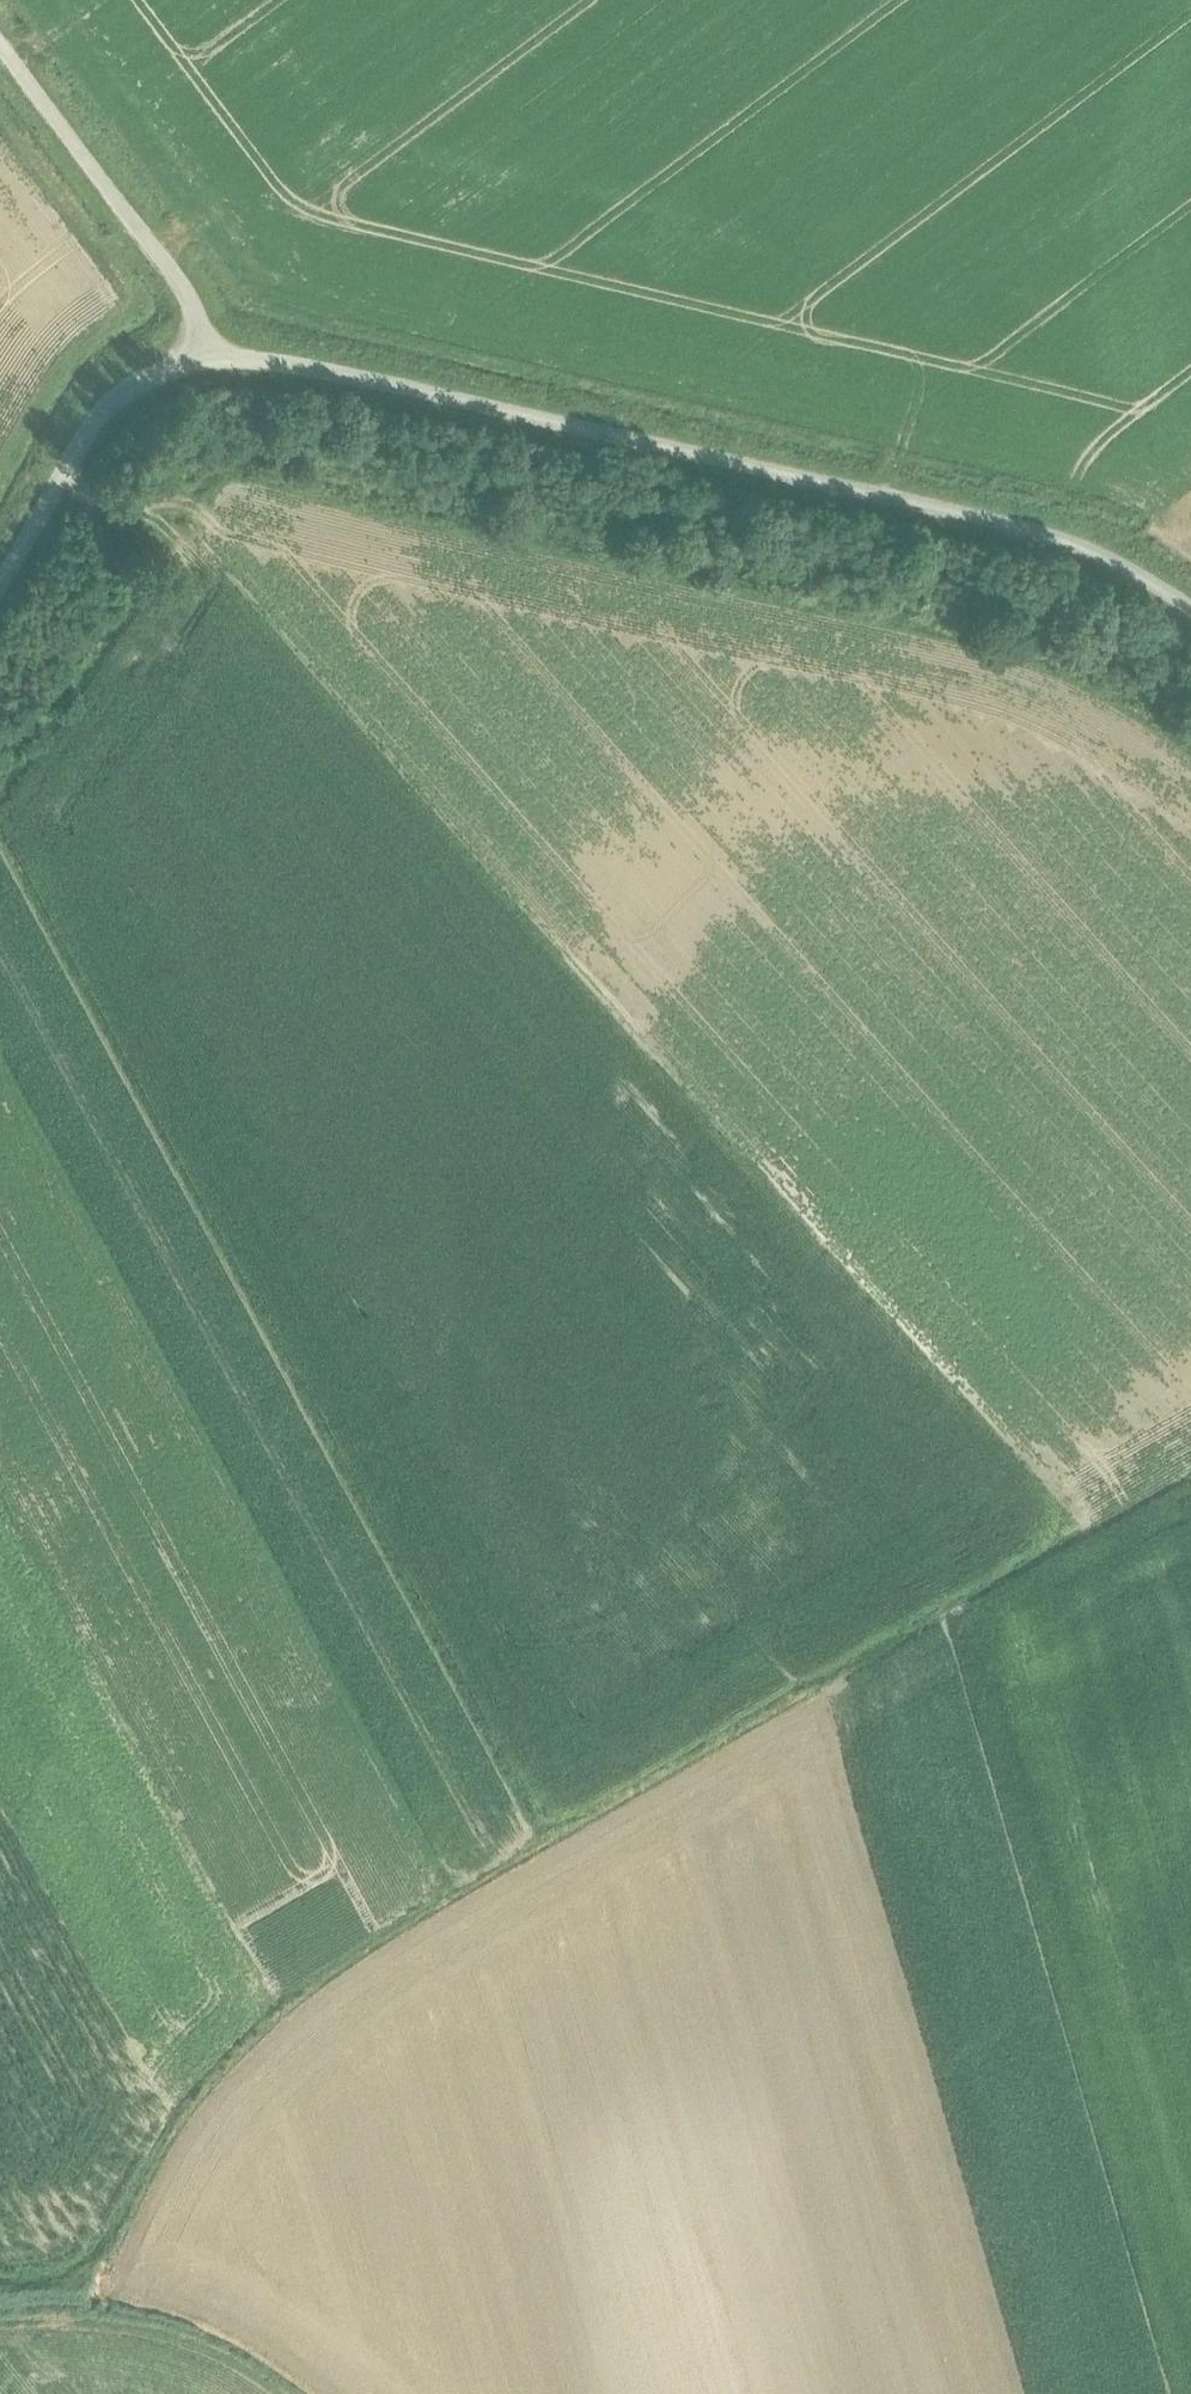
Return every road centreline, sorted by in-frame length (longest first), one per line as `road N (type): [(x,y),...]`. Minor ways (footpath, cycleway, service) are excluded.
road 1 (unclassified): [(1190,606),(1092,549),(1027,527),(386,382),(286,361),(211,356)]
road 2 (unclassified): [(211,356),(188,298),(0,52)]
road 3 (unclassified): [(0,582),(113,397),(180,361),(211,356)]
road 4 (track): [(298,2393),(194,2328),(86,2312),(0,2318)]

